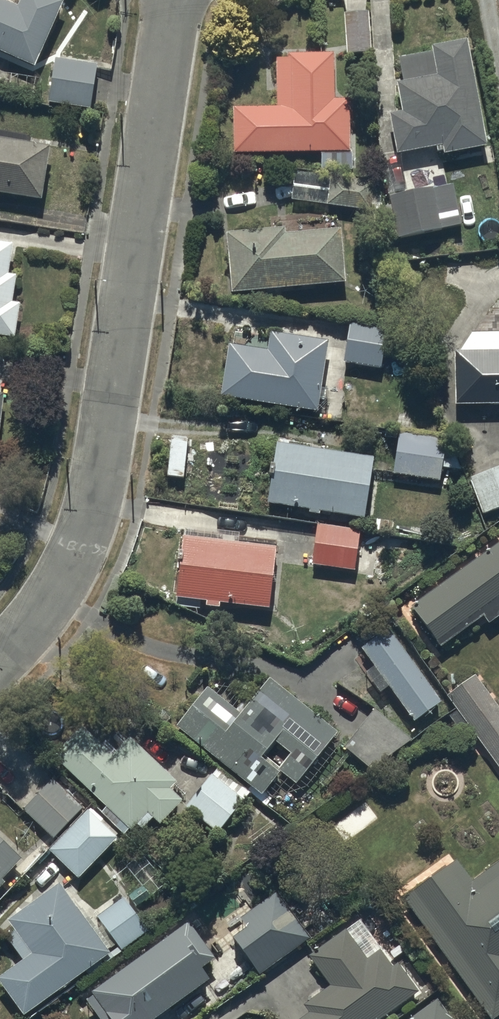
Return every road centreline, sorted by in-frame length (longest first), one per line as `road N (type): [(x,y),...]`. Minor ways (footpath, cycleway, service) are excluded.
road 1 (residential): [(0,649),(65,567),(91,496),(165,0)]

